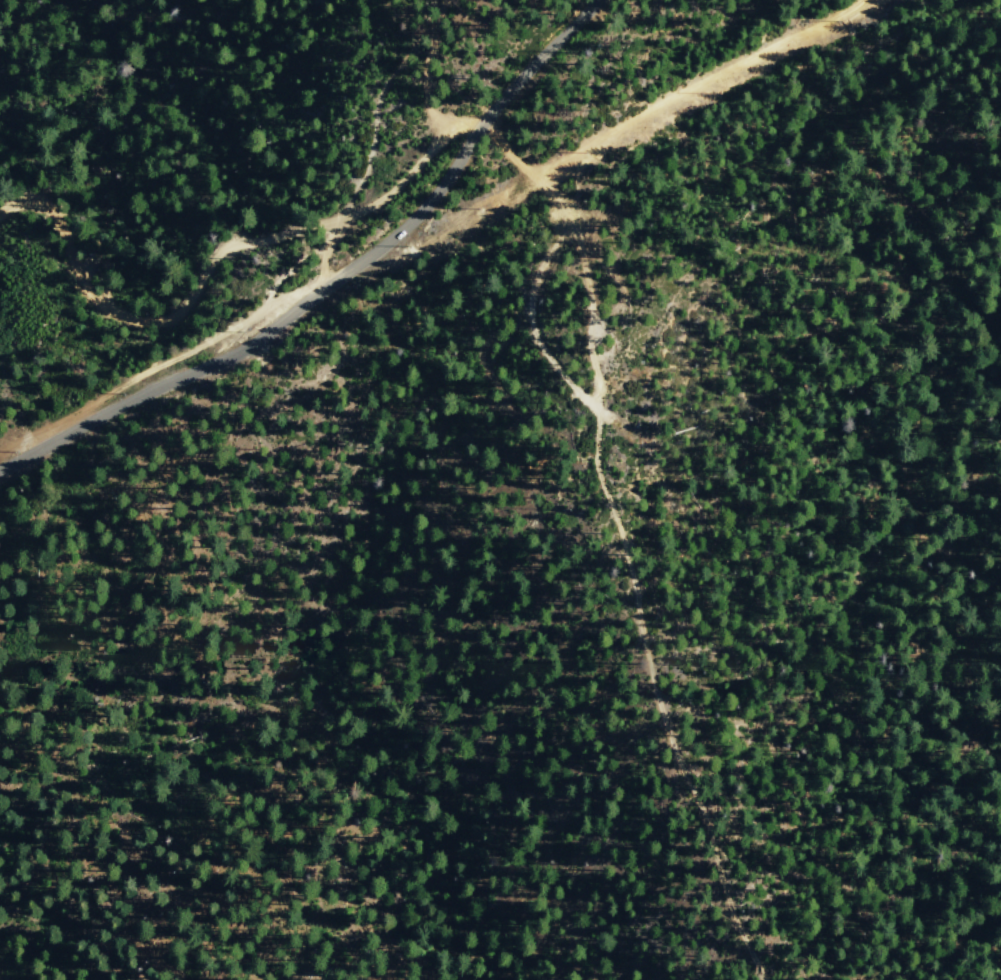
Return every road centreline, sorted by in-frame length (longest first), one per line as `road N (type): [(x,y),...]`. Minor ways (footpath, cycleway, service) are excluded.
road 1 (track): [(477,128),(564,215),(527,294),(529,330),(590,411),(597,475),(715,912),(750,979)]
road 2 (residential): [(0,468),(254,342),(360,263),(420,211),(477,128),(594,0)]

